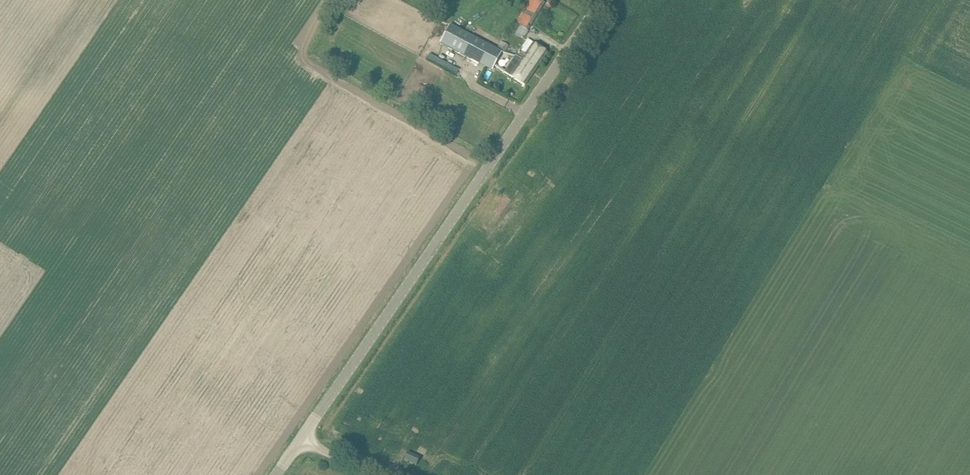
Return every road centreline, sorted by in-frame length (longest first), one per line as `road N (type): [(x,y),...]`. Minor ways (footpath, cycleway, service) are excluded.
road 1 (unclassified): [(304,440),(601,0)]

